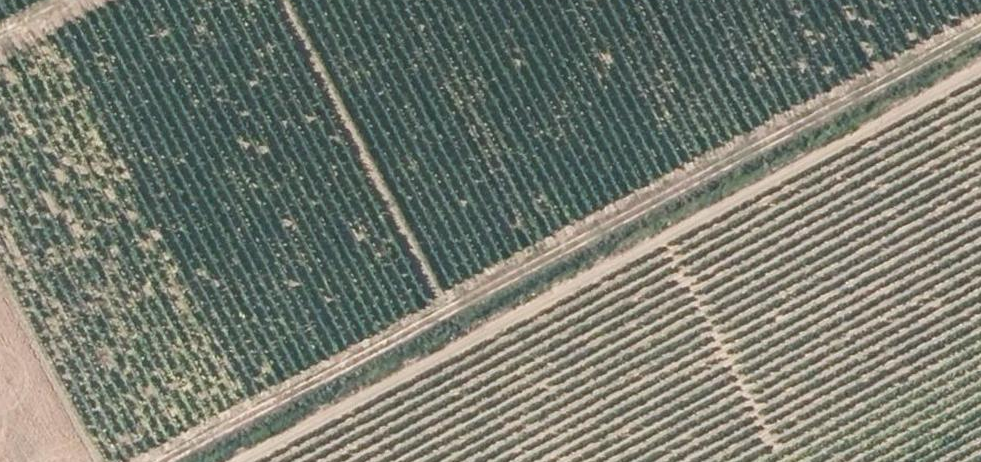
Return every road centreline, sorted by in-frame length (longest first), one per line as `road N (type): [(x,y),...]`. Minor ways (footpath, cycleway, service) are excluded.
road 1 (track): [(147,461),(980,21)]
road 2 (track): [(232,461),(980,63)]

